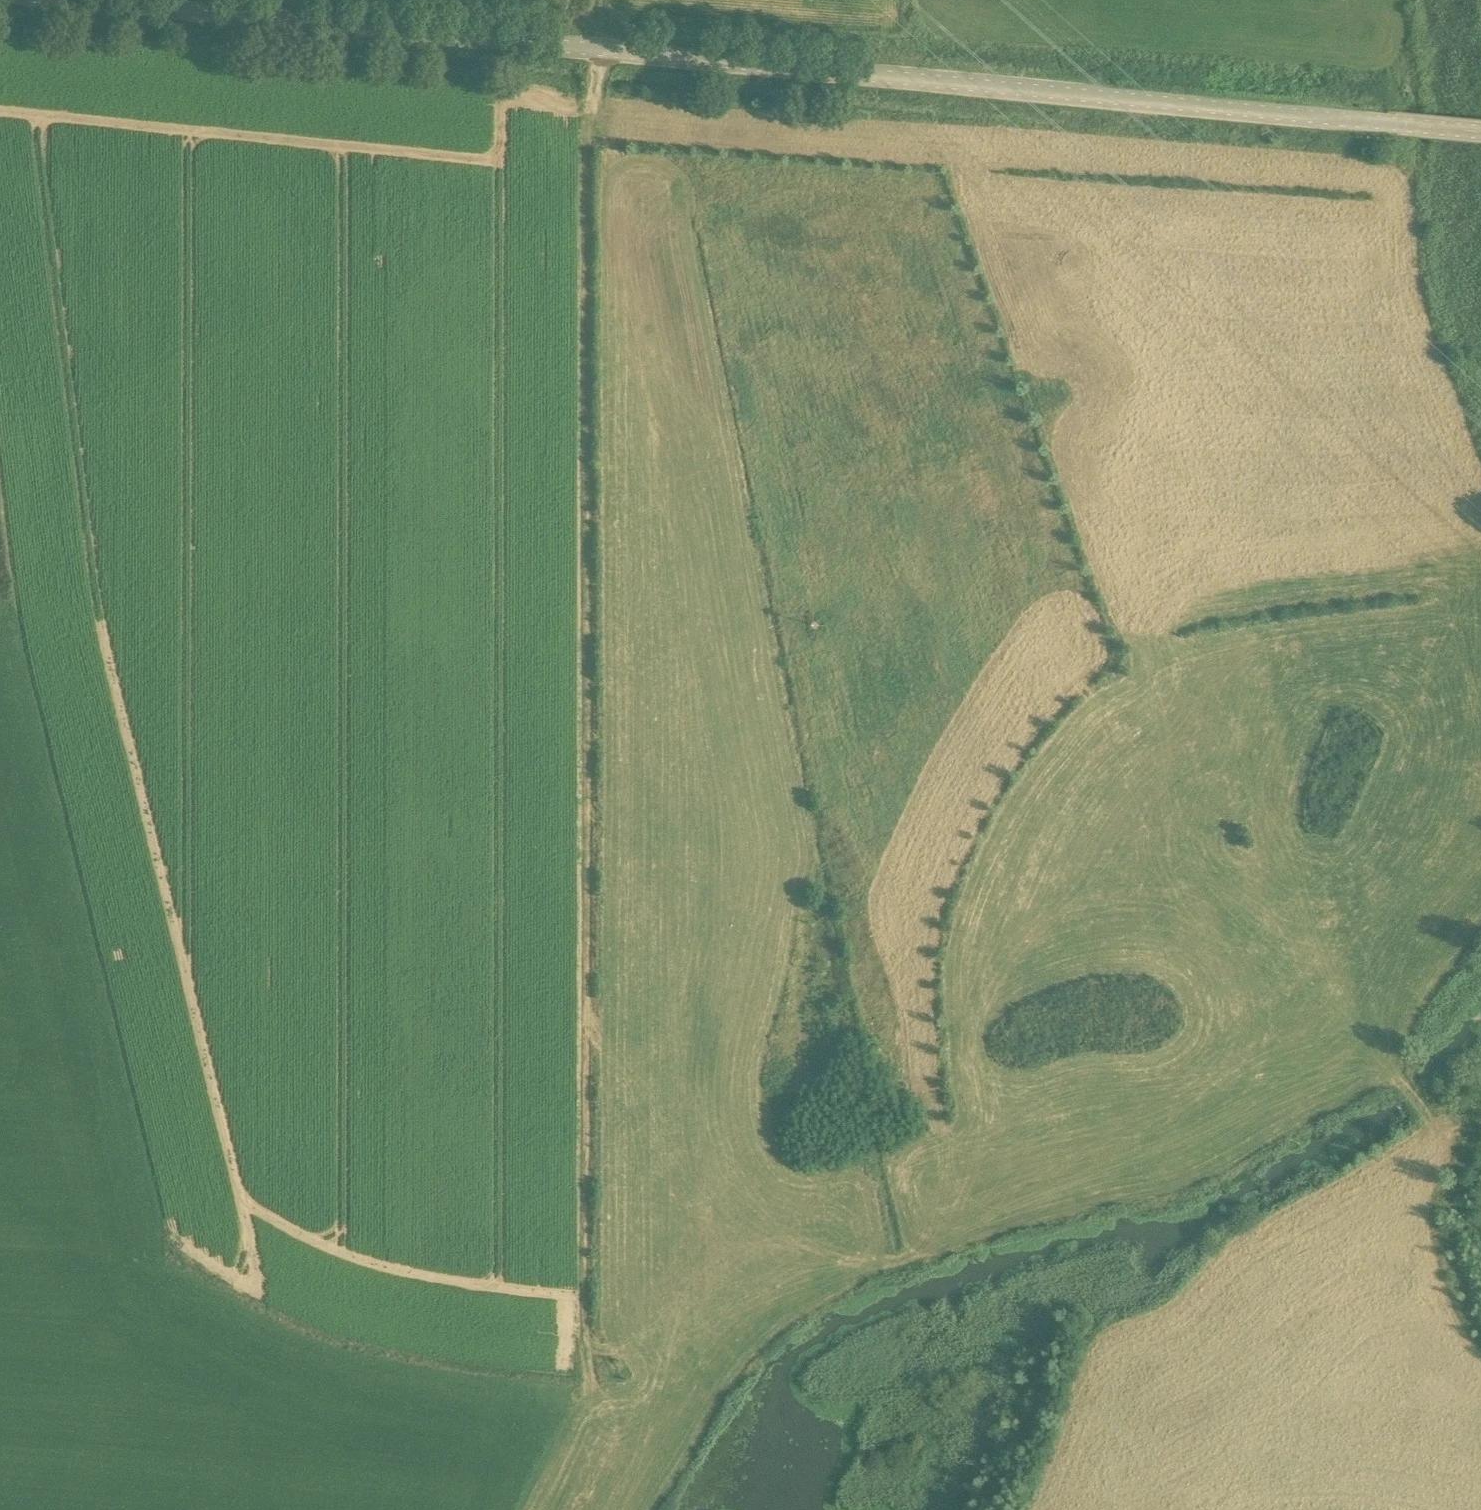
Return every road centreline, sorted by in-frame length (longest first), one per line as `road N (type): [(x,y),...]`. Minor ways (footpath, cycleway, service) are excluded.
road 1 (unclassified): [(1480,132),(69,0)]

